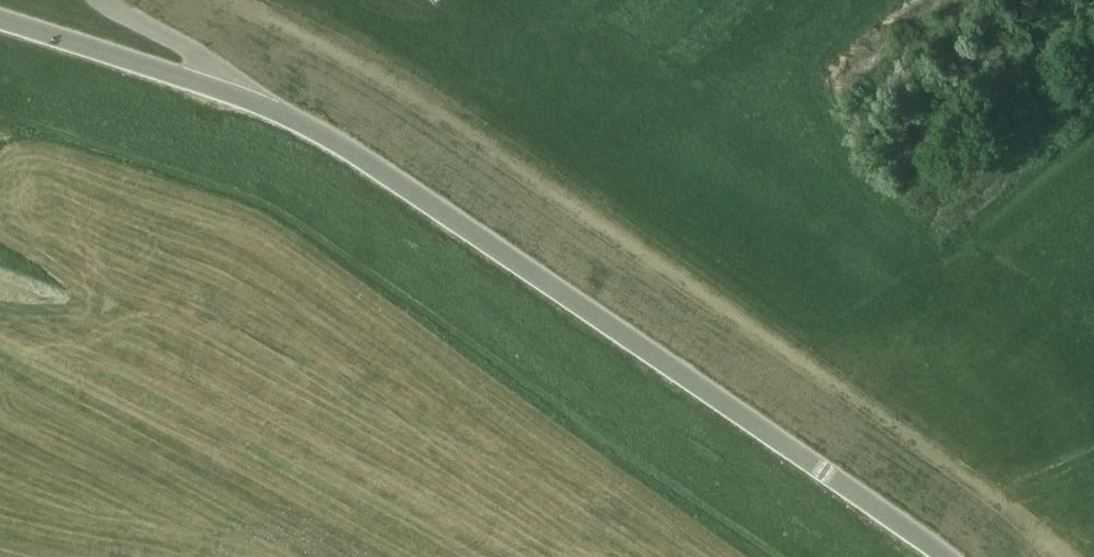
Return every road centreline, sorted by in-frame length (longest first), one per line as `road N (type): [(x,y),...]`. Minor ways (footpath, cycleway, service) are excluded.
road 1 (unclassified): [(947,556),(333,139),(286,114),(0,22)]
road 2 (track): [(0,112),(229,188),(325,236),(773,556)]

